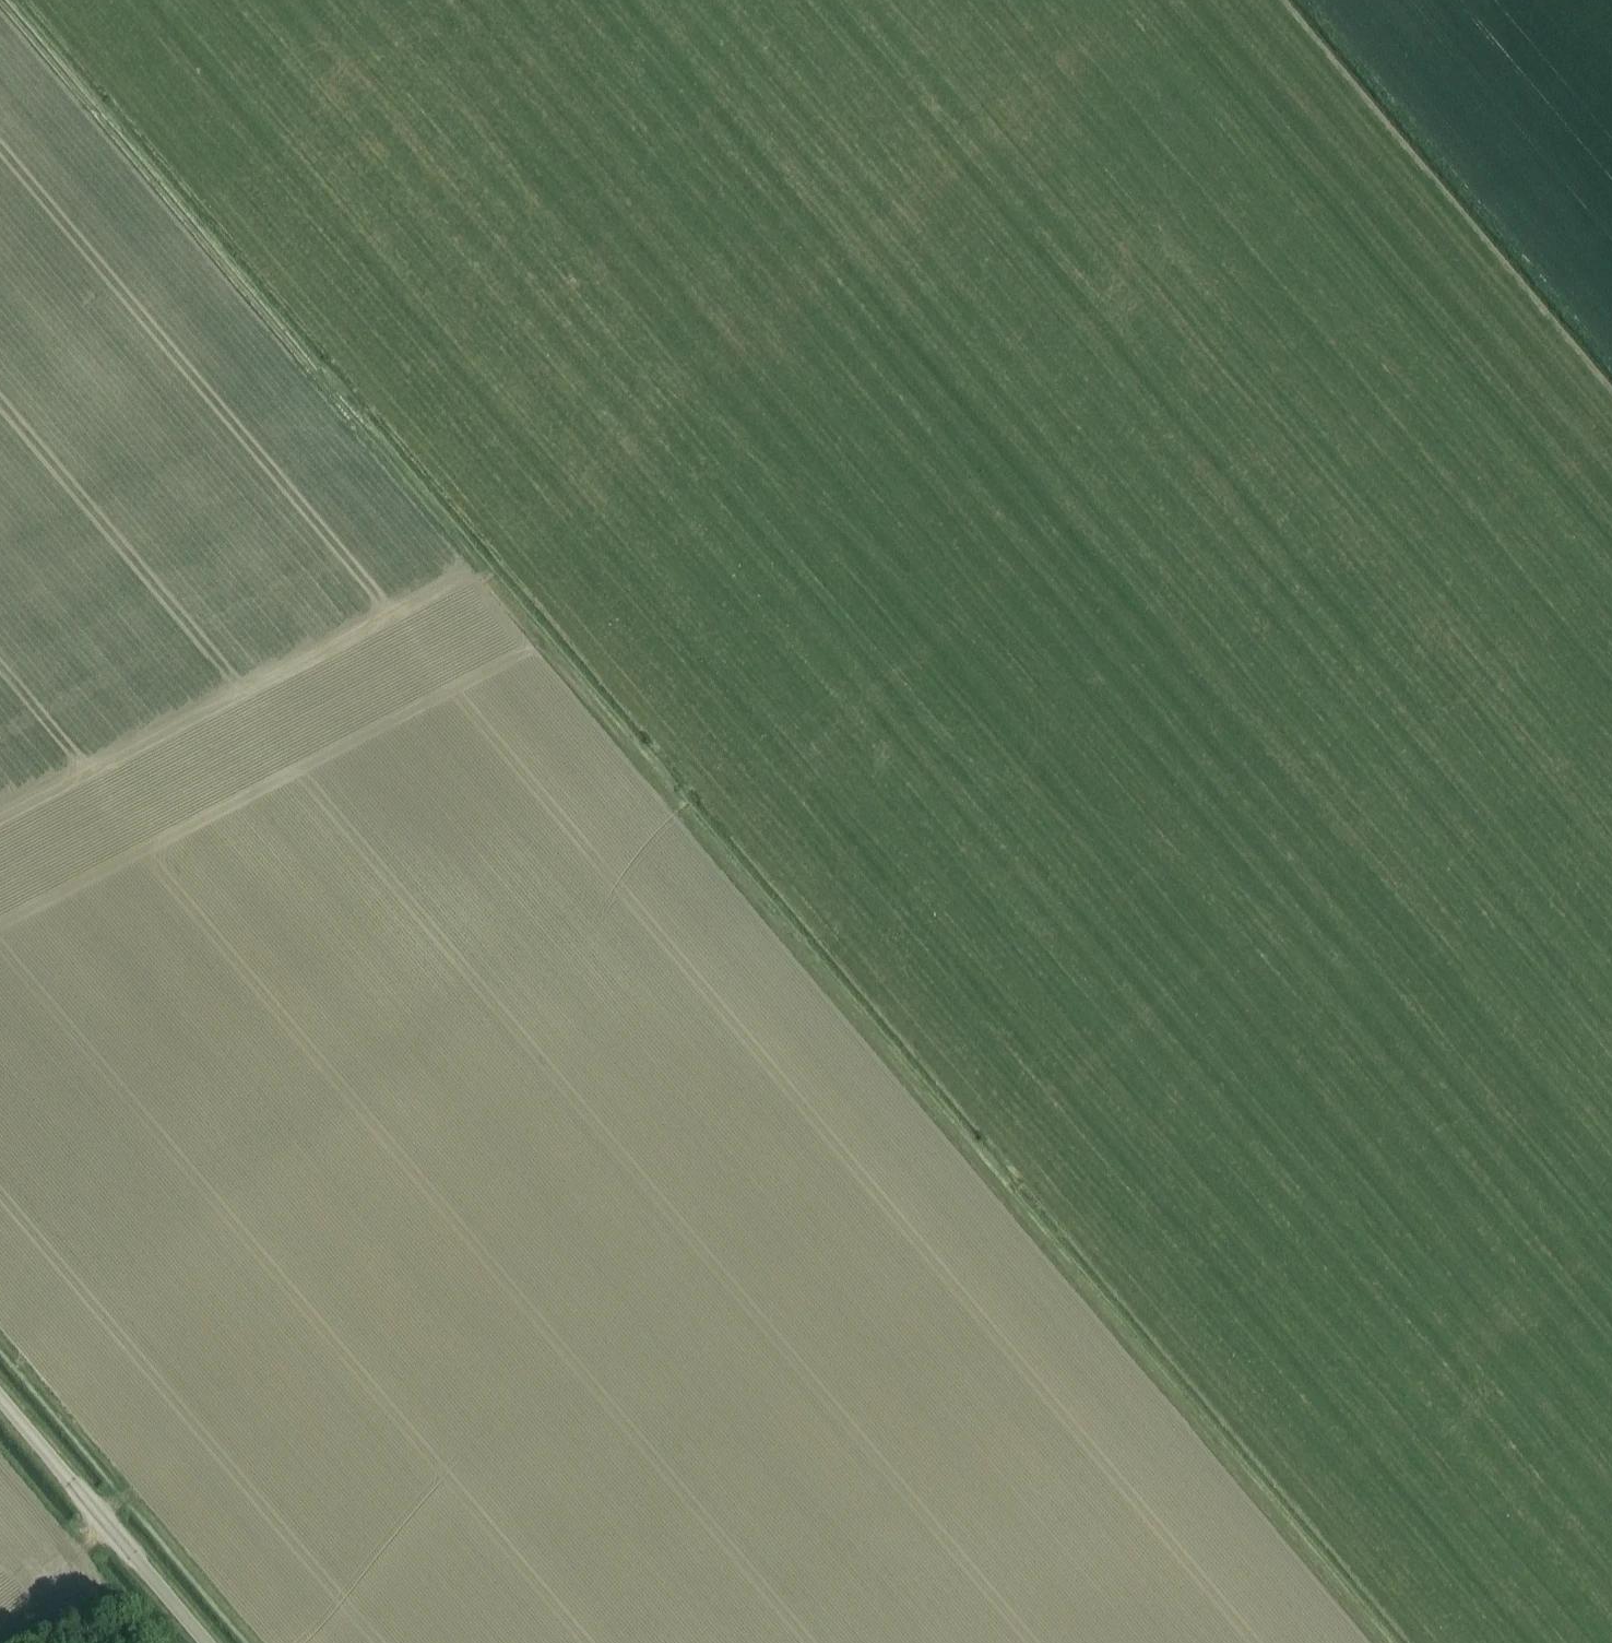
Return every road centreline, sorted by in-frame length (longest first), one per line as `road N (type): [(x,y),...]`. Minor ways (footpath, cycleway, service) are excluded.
road 1 (track): [(1391,1642),(0,2)]
road 2 (unclassified): [(0,1400),(205,1642)]

